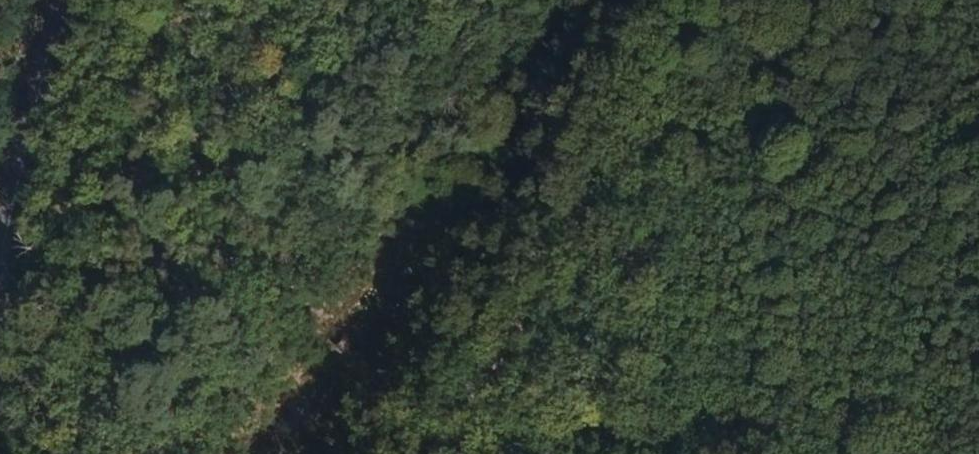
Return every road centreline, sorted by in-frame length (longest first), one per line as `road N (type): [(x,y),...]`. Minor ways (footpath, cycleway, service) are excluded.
road 1 (track): [(725,0),(420,453)]
road 2 (track): [(536,0),(631,52),(678,59),(749,51),(898,0)]
road 3 (secondary): [(0,187),(46,0)]

